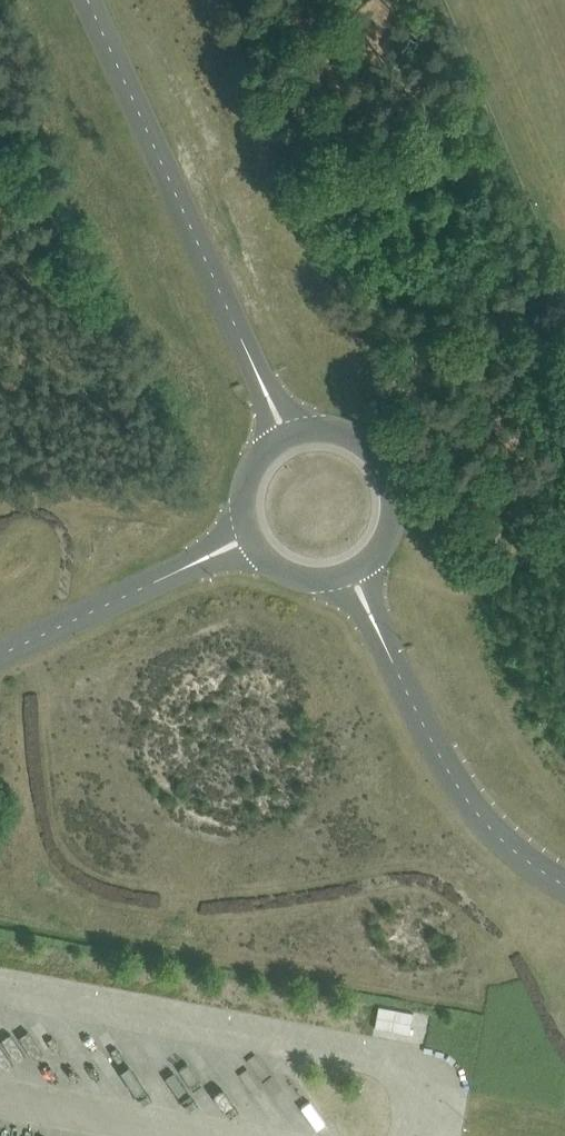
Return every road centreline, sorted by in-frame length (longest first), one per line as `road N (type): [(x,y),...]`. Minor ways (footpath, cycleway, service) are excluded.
road 1 (unclassified): [(287,438),(87,0)]
road 2 (unclassified): [(564,887),(506,844),(406,697),(348,572)]
road 3 (unclassified): [(247,538),(0,655)]
road 4 (unclassified): [(348,572),(384,534),(385,481),(351,441),(326,432),(287,438)]
road 5 (unclassified): [(287,438),(254,461),(242,485),(247,538)]

